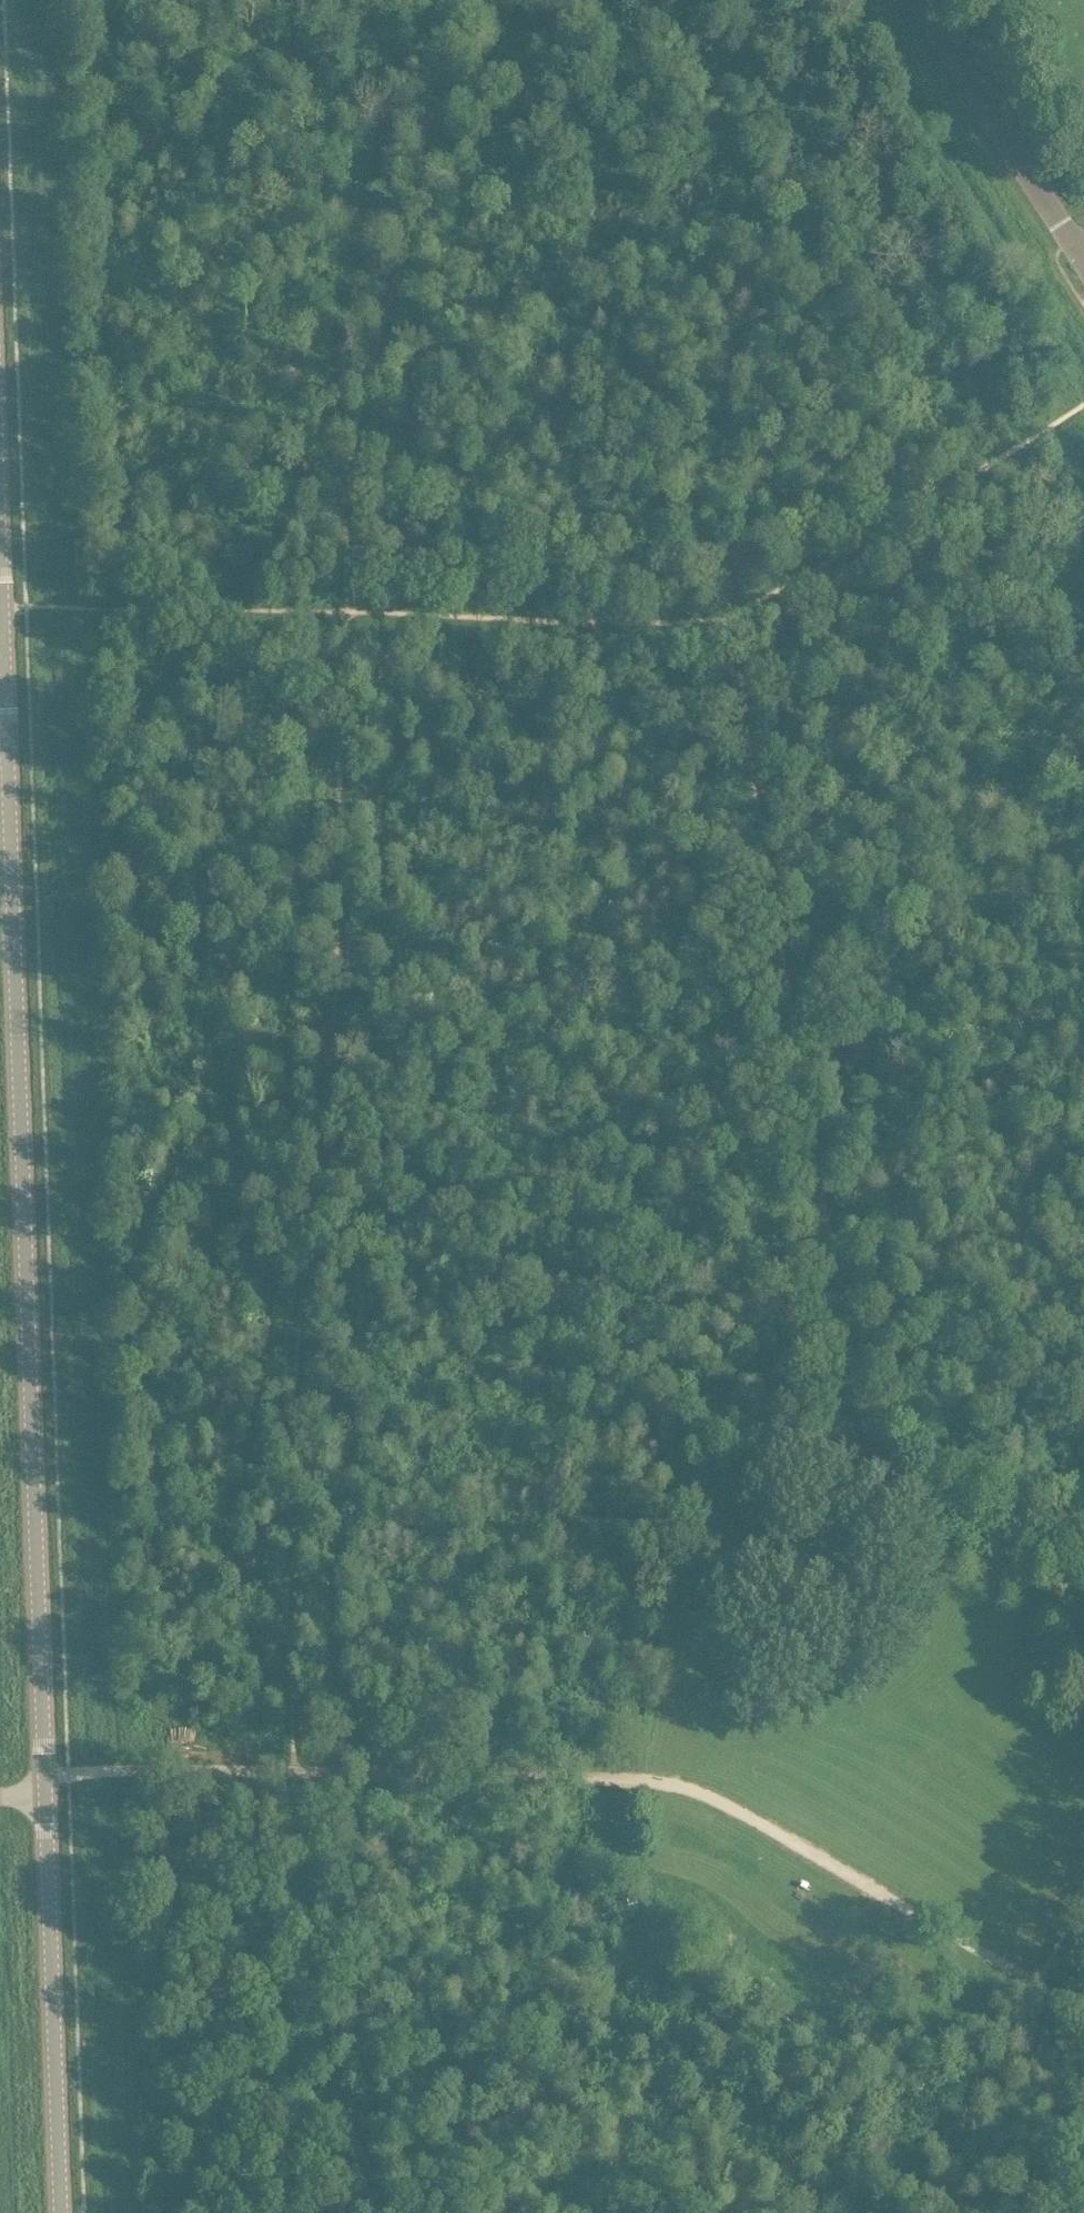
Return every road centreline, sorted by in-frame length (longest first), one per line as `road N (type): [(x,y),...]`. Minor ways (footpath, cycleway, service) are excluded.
road 1 (unclassified): [(58,2212),(0,589)]
road 2 (residential): [(1071,254),(912,0)]

